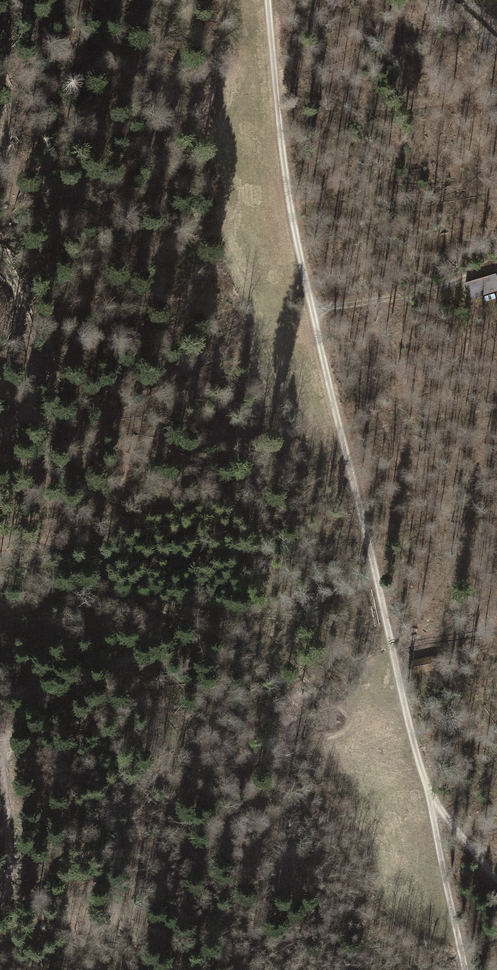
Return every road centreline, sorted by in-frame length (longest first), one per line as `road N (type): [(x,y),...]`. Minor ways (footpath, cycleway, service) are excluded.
road 1 (track): [(429,790),(293,226),(268,0)]
road 2 (track): [(313,312),(496,269)]
road 3 (track): [(465,969),(429,790)]
road 4 (track): [(0,898),(9,869),(0,757)]

